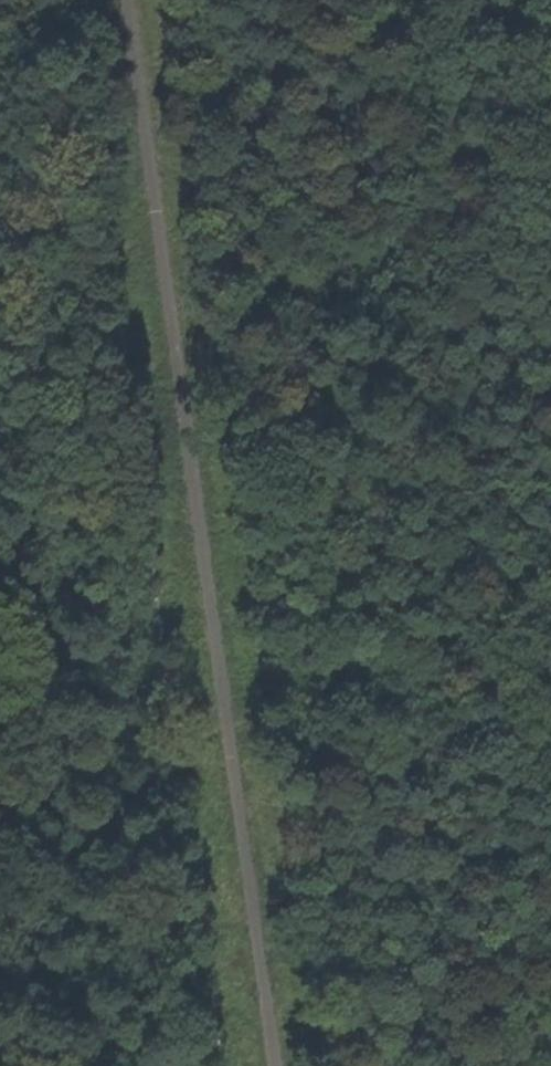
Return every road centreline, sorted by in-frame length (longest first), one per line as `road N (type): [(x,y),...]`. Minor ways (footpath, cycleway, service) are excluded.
road 1 (track): [(274,1065),(127,0)]

